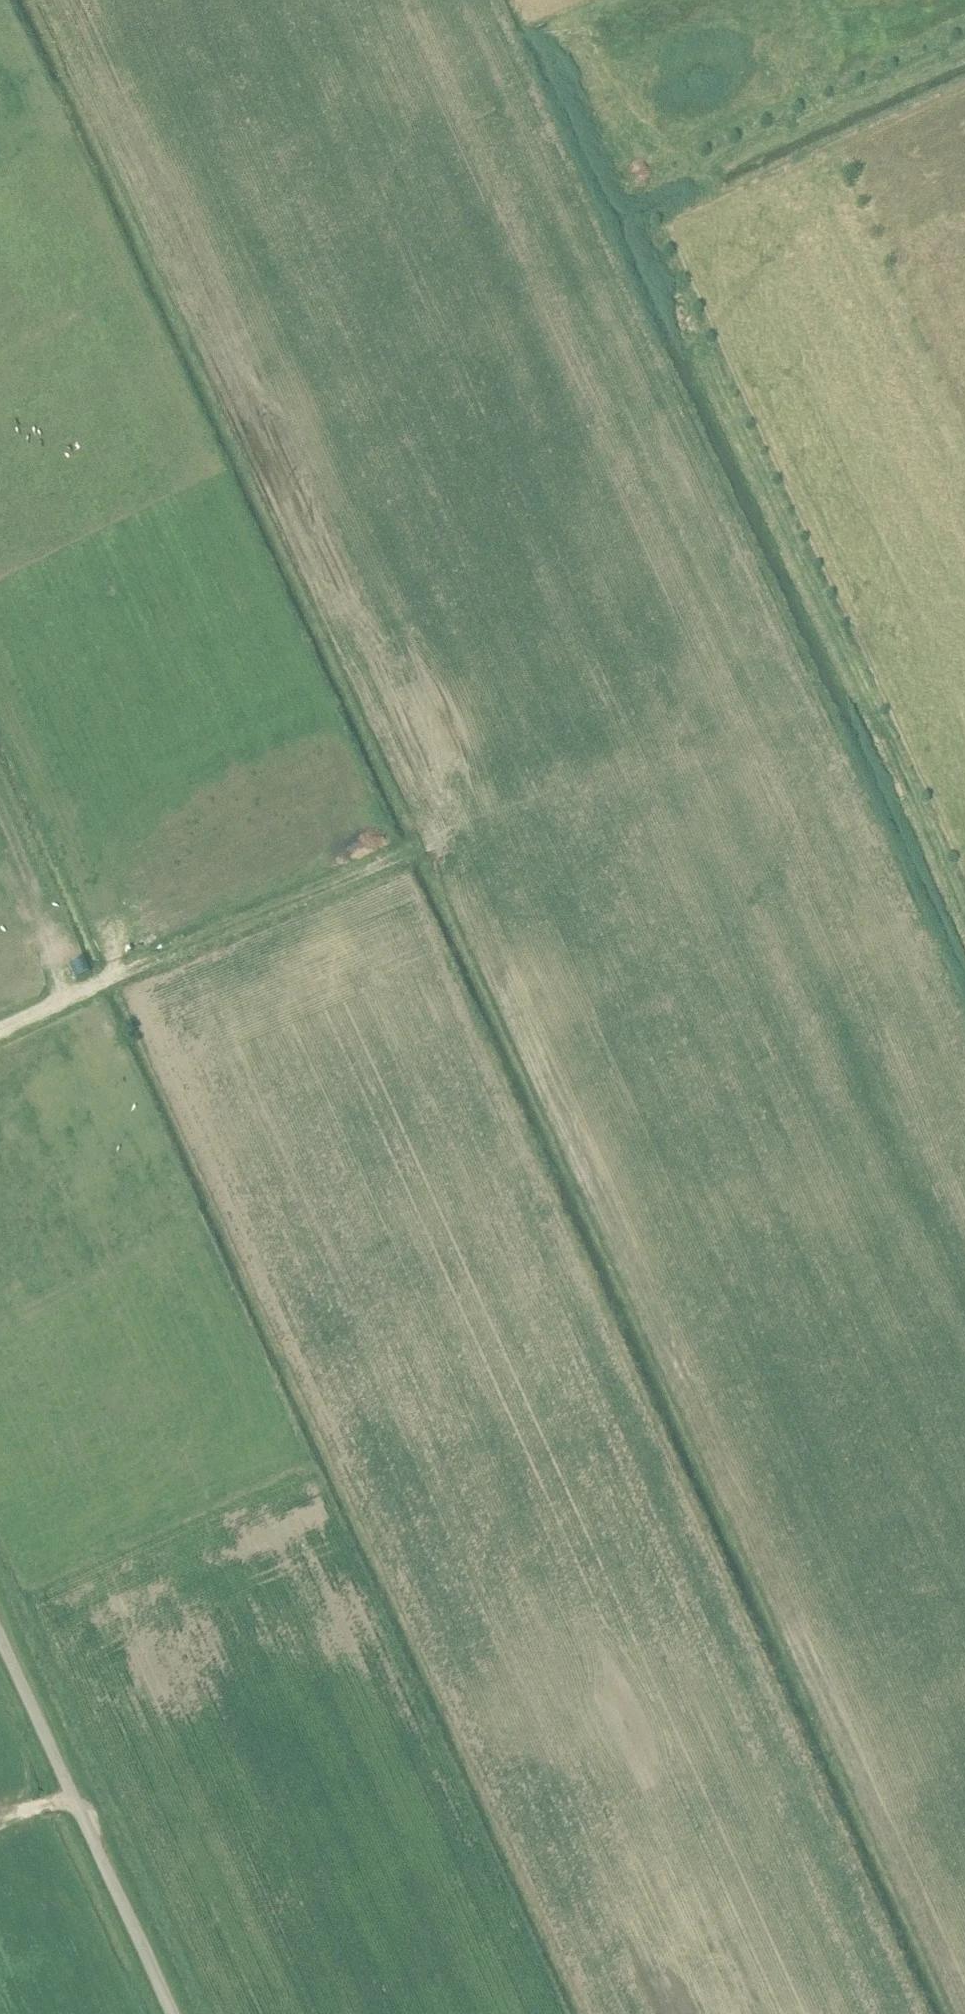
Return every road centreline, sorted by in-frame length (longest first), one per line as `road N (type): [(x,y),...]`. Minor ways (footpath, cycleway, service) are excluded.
road 1 (unclassified): [(0,1640),(169,2013)]

